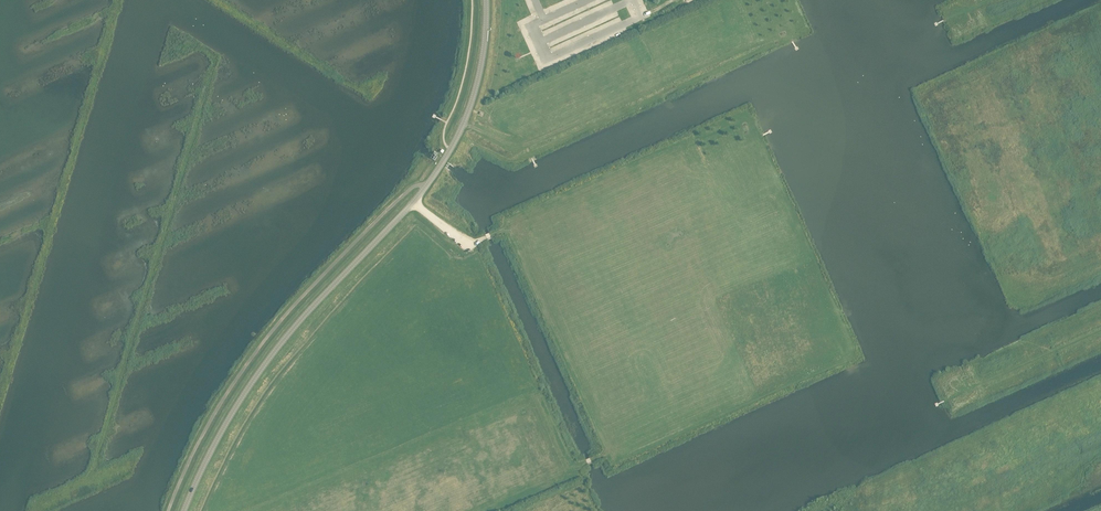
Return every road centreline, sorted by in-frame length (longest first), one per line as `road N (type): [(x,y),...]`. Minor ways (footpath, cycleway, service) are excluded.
road 1 (unclassified): [(486,0),(478,82),(447,153),(414,202),(269,359),(184,510)]

